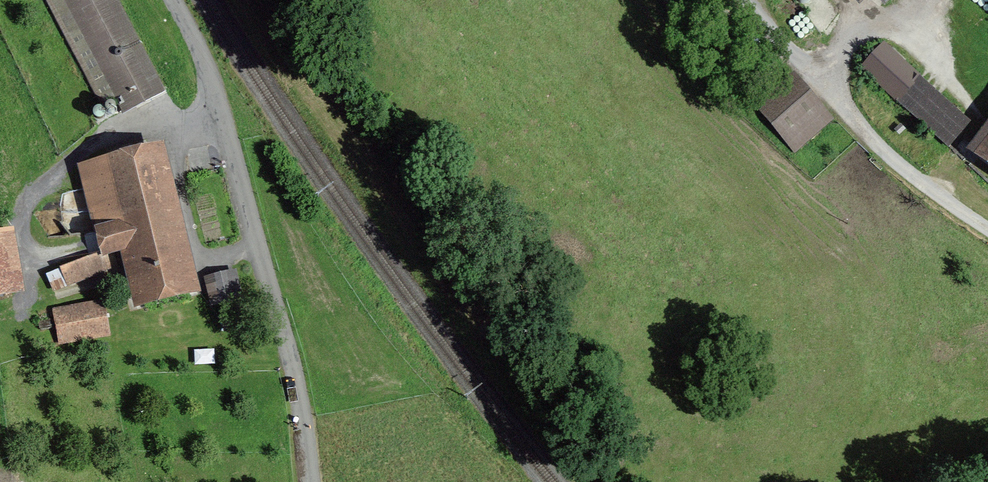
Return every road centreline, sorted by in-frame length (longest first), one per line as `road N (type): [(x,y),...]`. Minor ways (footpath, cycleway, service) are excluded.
road 1 (unclassified): [(316,481),(310,424),(221,93),(177,0)]
road 2 (unclassified): [(742,0),(892,165),(987,234)]

